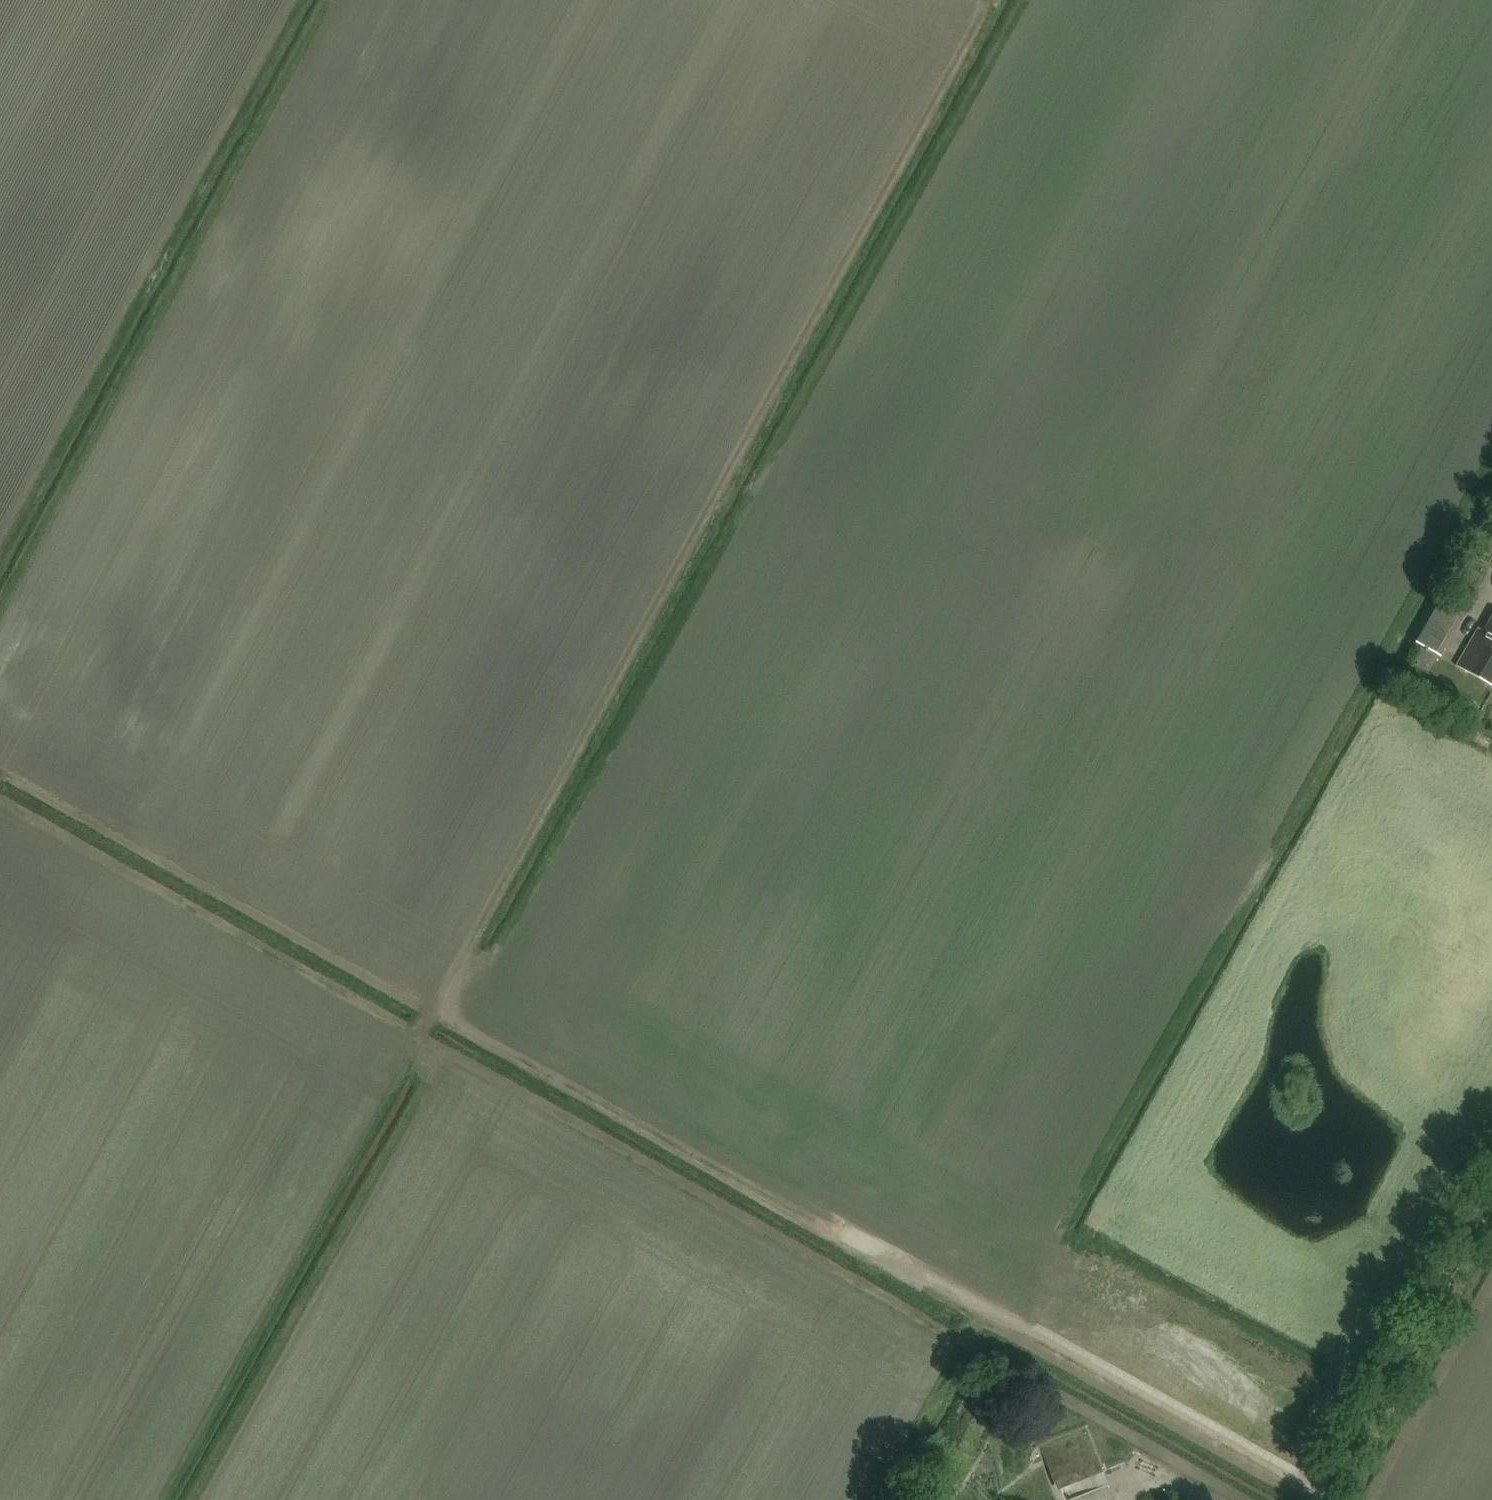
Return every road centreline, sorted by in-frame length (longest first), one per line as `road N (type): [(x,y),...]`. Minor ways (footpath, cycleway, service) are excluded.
road 1 (unclassified): [(1307,1499),(1491,1164)]

